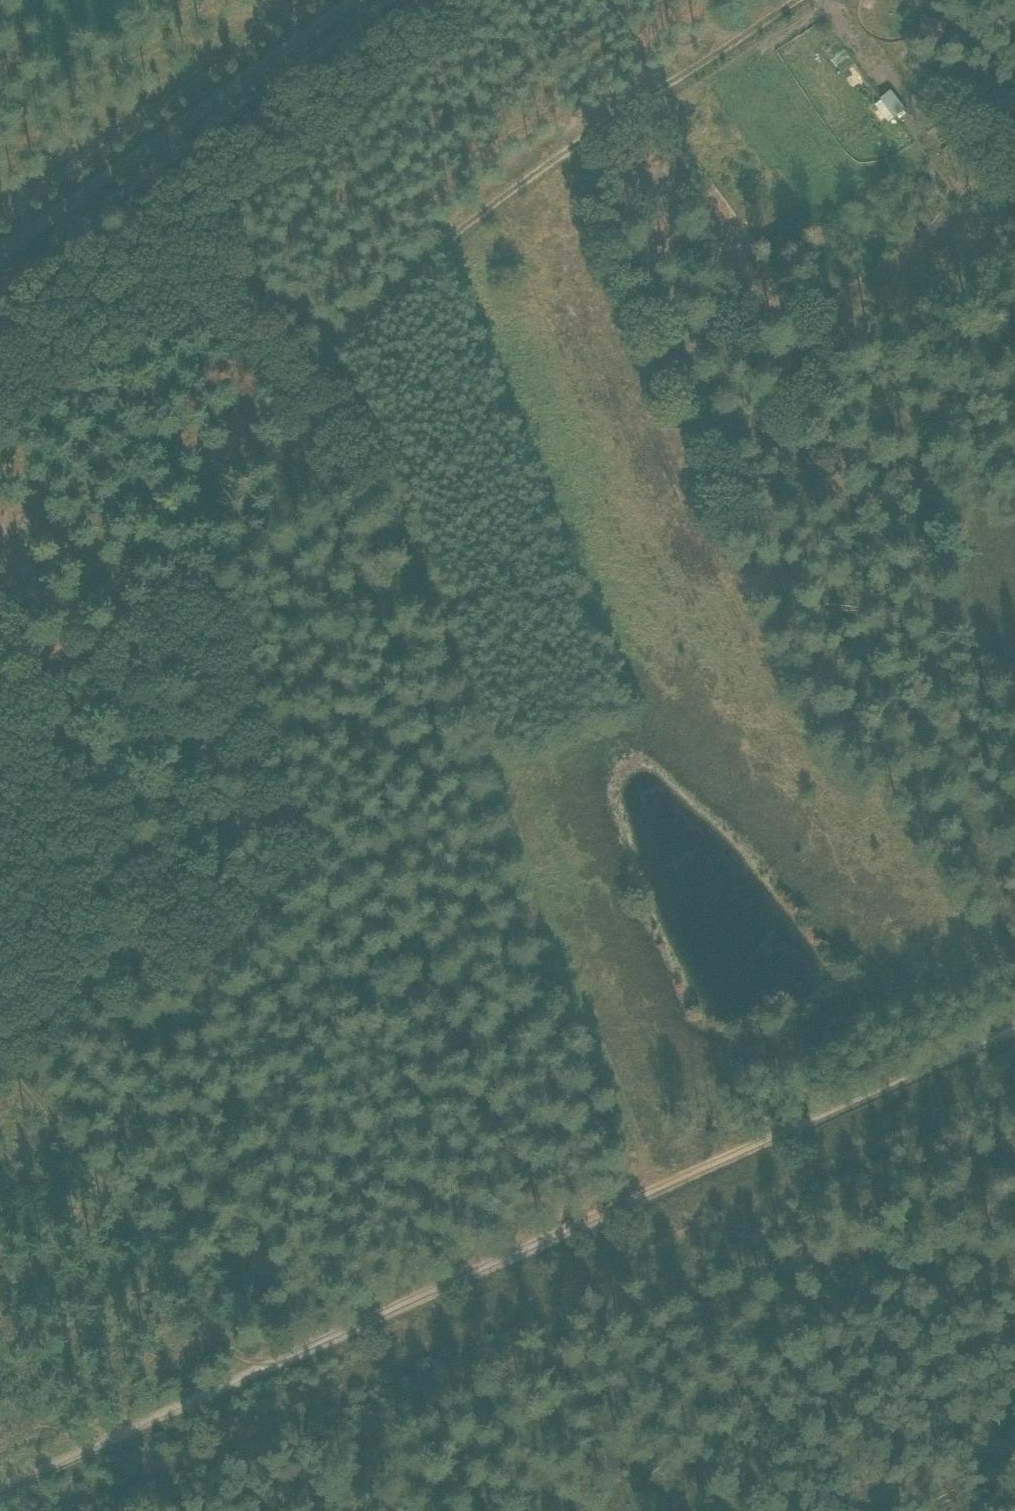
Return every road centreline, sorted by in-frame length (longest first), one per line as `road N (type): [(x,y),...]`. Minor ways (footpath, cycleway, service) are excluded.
road 1 (track): [(1014,1085),(64,1510)]

